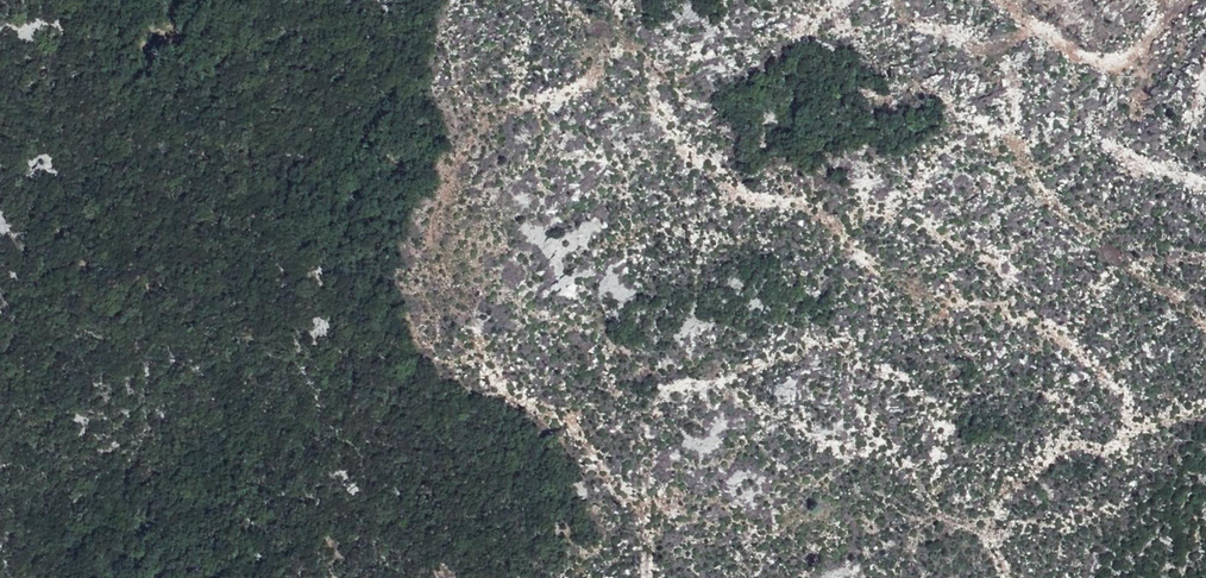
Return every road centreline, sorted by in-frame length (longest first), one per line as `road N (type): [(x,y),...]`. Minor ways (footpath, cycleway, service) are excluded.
road 1 (track): [(650,577),(642,502),(573,420),(533,388),(516,396)]

